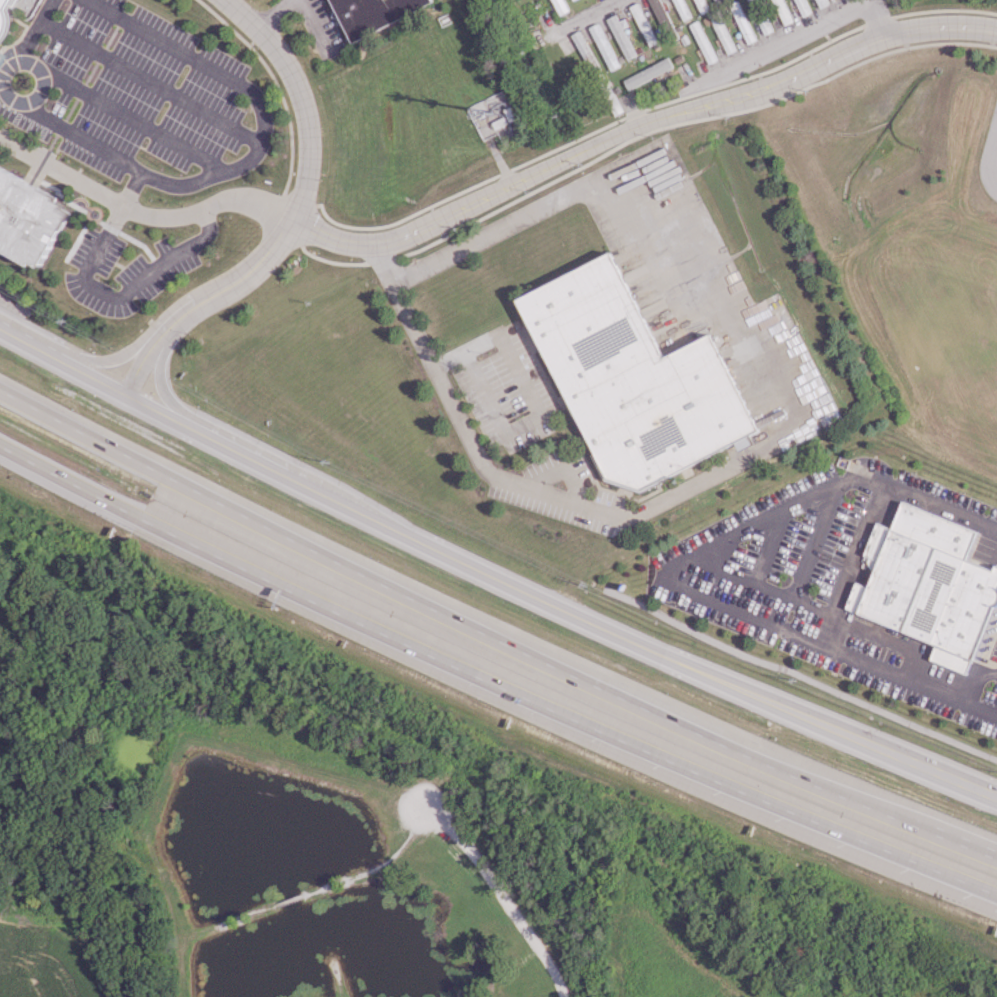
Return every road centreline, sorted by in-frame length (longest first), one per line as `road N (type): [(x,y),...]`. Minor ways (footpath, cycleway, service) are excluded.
road 1 (tertiary): [(996,796),(558,609),(0,328)]
road 2 (motorway): [(0,446),(403,644),(996,896)]
road 3 (motorway): [(828,790),(434,610),(0,389)]
road 4 (tertiary): [(996,30),(947,24),(882,35),(756,91),(627,127),(400,234),(354,242),(296,228)]
road 5 (residential): [(296,228),(308,165),(306,107),(225,0)]
road 6 (residential): [(691,85),(864,0)]
road 7 (motorway): [(996,860),(828,790)]
road 8 (tertiary): [(169,325),(296,228)]

